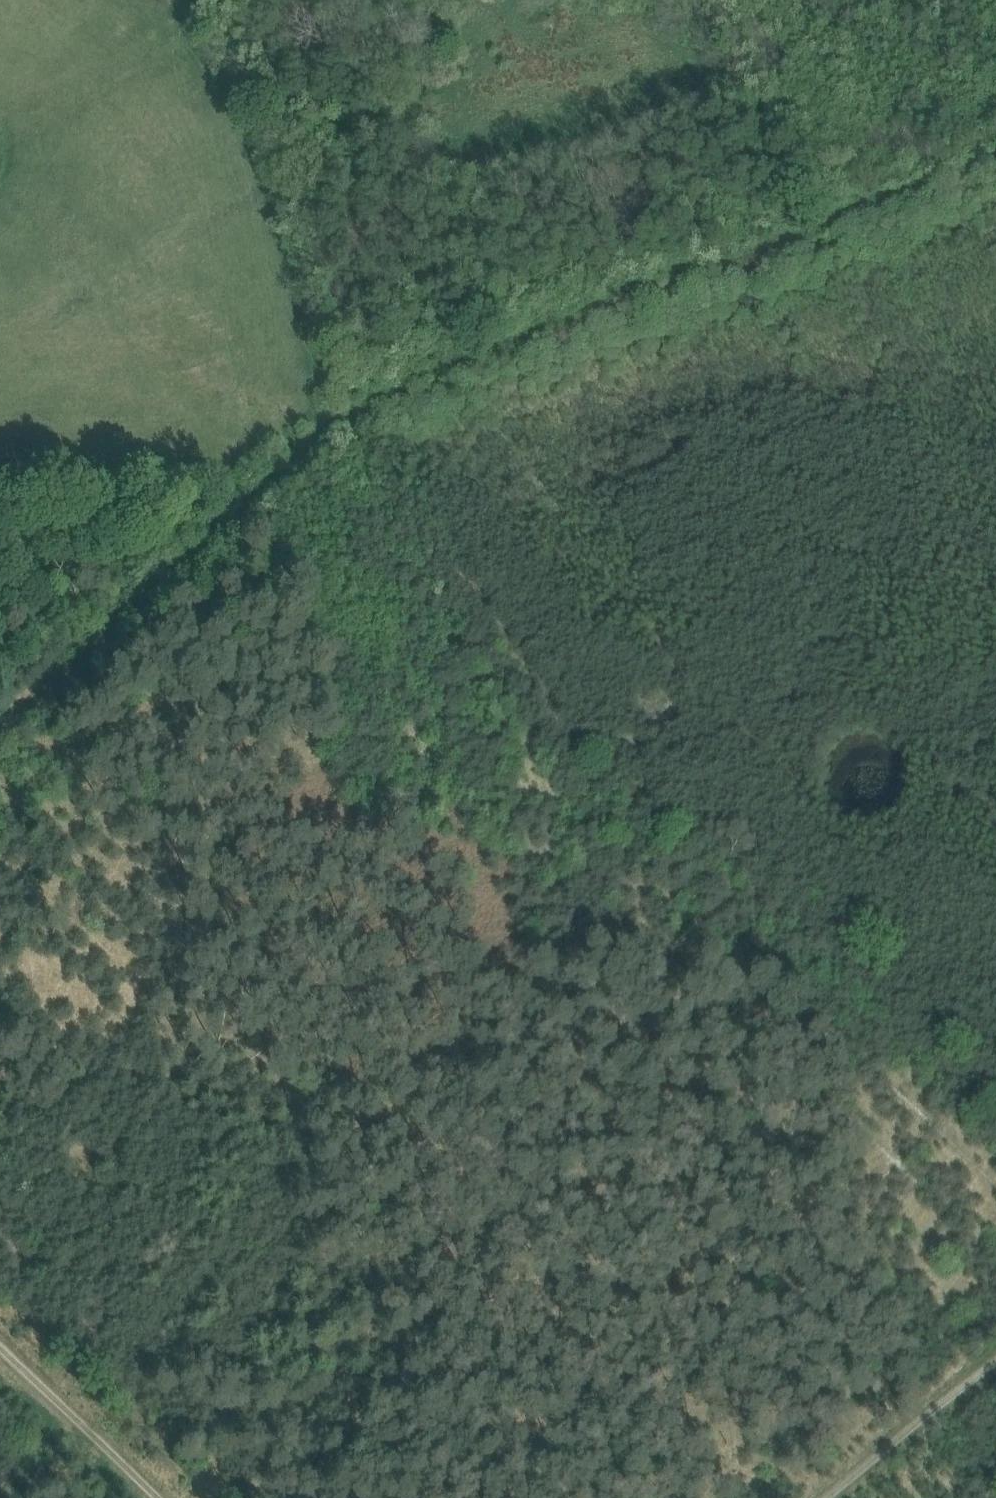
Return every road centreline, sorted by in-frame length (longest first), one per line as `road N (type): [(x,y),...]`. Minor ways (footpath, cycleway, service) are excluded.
road 1 (track): [(157,1497),(0,1348)]
road 2 (track): [(826,1497),(995,1364)]

